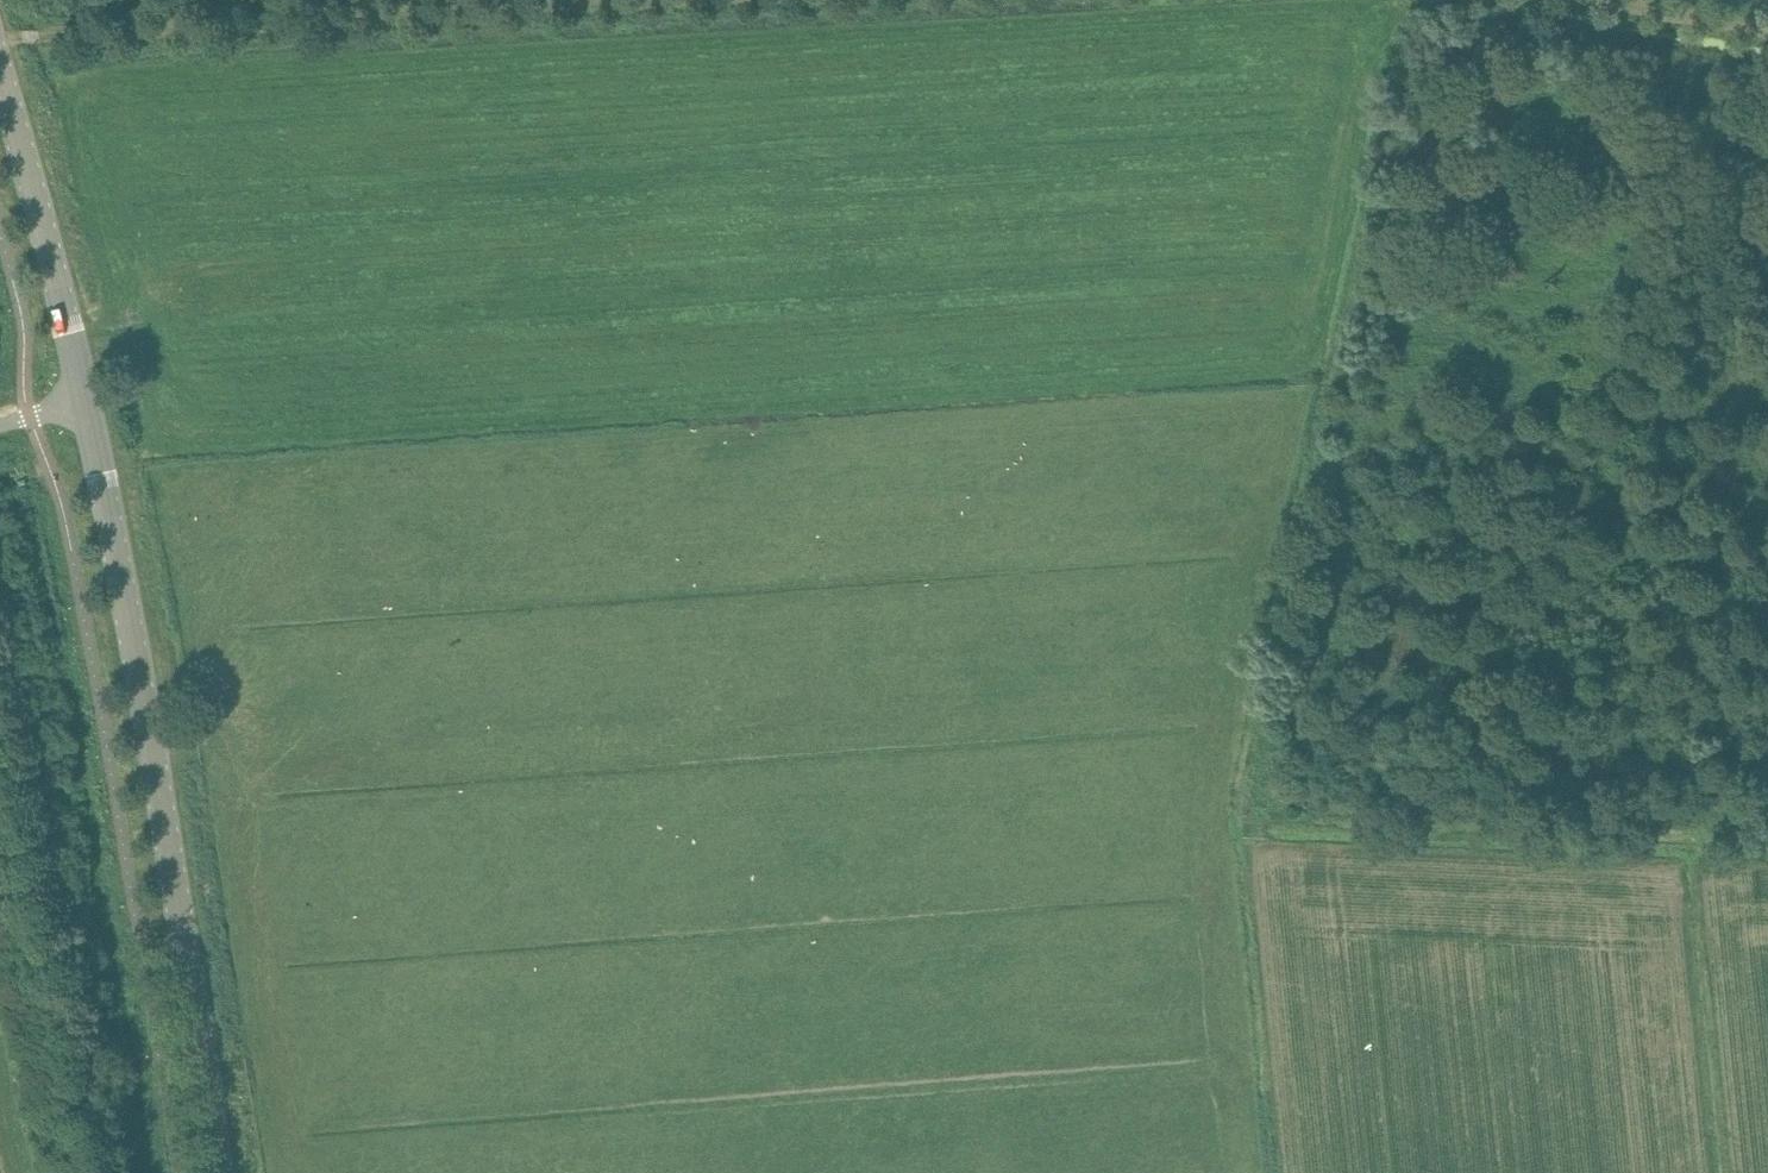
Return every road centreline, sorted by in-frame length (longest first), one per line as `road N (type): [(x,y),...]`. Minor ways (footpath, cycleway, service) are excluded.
road 1 (tertiary): [(223,1172),(86,399)]
road 2 (tertiary): [(86,399),(0,73)]

